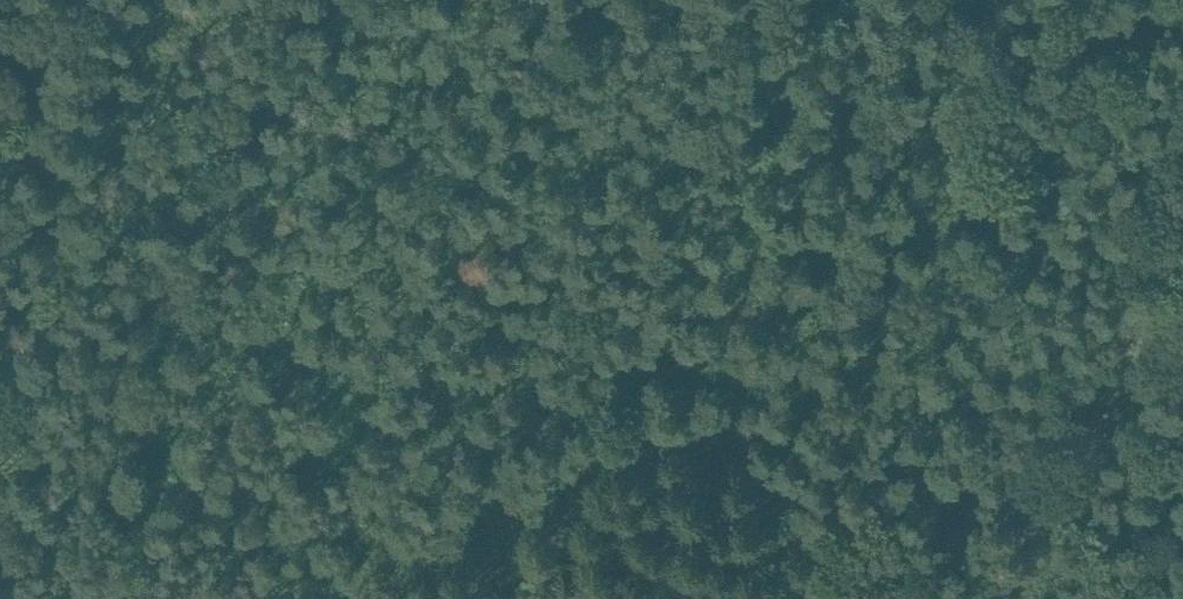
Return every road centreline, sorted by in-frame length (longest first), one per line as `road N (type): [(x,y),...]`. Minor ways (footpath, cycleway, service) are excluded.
road 1 (track): [(985,598),(1182,219)]

